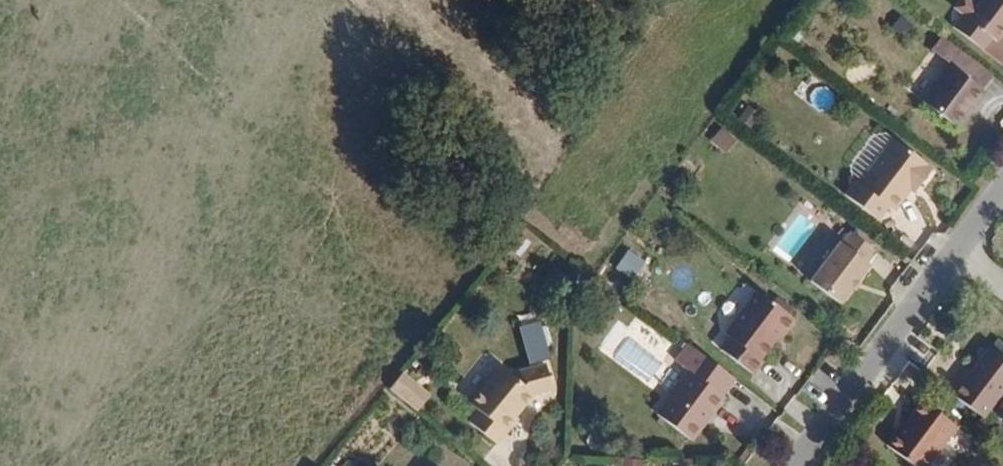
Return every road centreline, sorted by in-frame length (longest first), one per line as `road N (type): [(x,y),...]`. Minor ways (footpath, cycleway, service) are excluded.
road 1 (residential): [(800,465),(1002,186)]

